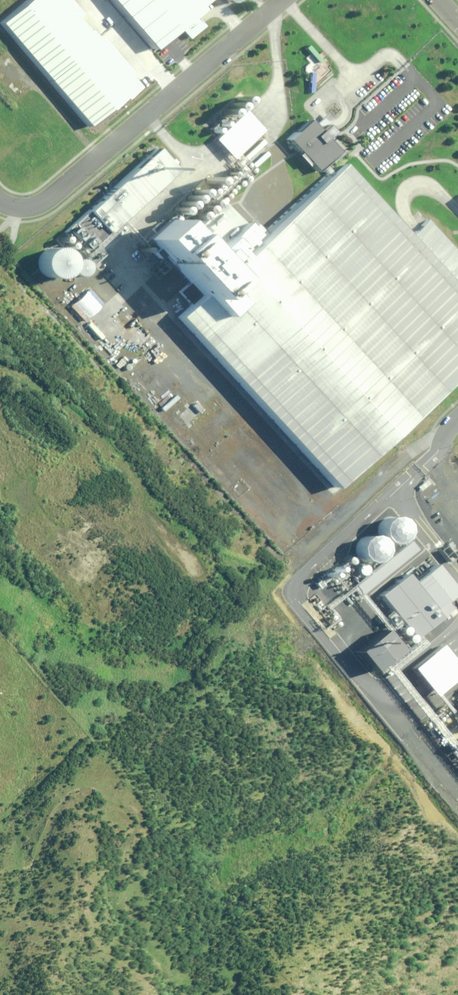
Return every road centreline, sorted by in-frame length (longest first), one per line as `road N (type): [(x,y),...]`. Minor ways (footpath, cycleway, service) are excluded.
road 1 (unclassified): [(279,0),(36,207),(0,203)]

